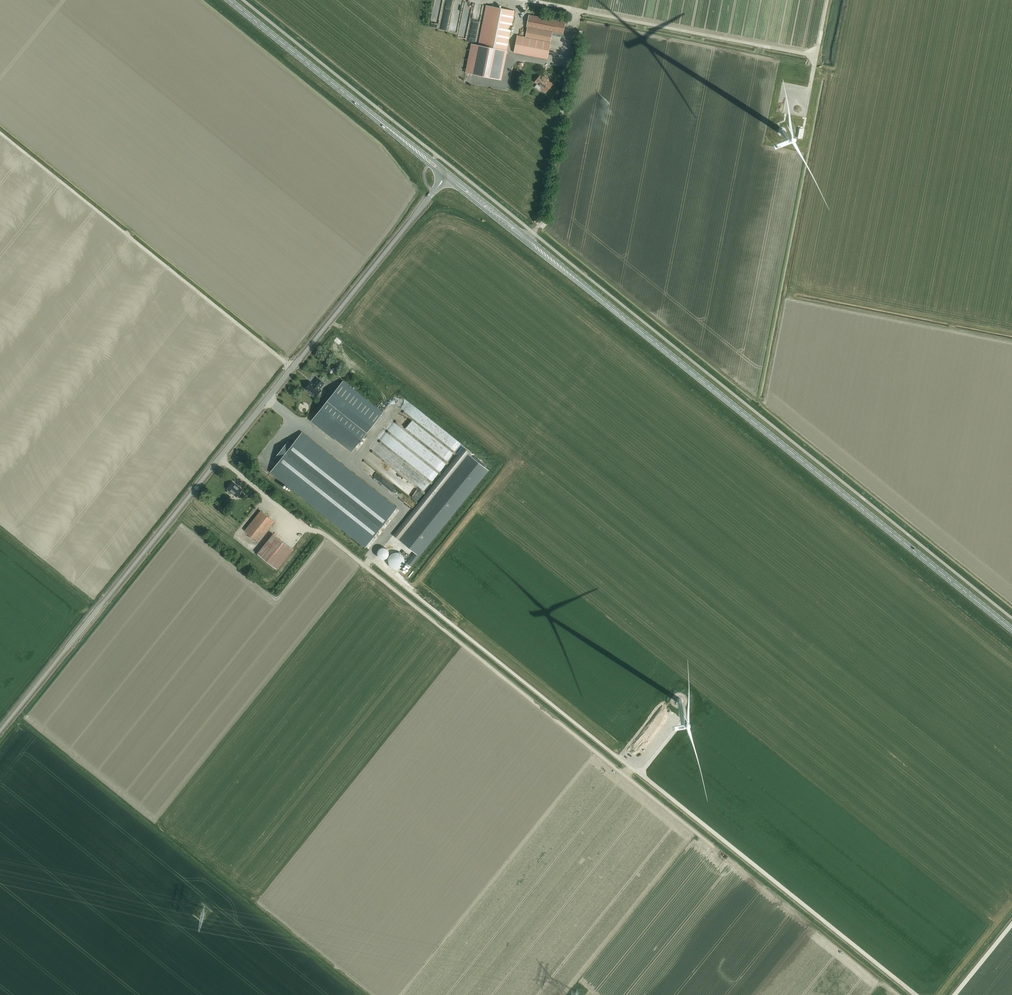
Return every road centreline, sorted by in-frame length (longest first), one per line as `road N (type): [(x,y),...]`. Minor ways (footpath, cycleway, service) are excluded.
road 1 (track): [(915,994),(371,559),(366,567),(310,527)]
road 2 (unclassified): [(0,730),(445,177)]
road 3 (primary): [(1011,630),(600,297)]
road 4 (primary): [(600,297),(448,172)]
road 5 (primary): [(445,177),(600,297)]
road 6 (primary): [(359,104),(228,0)]

